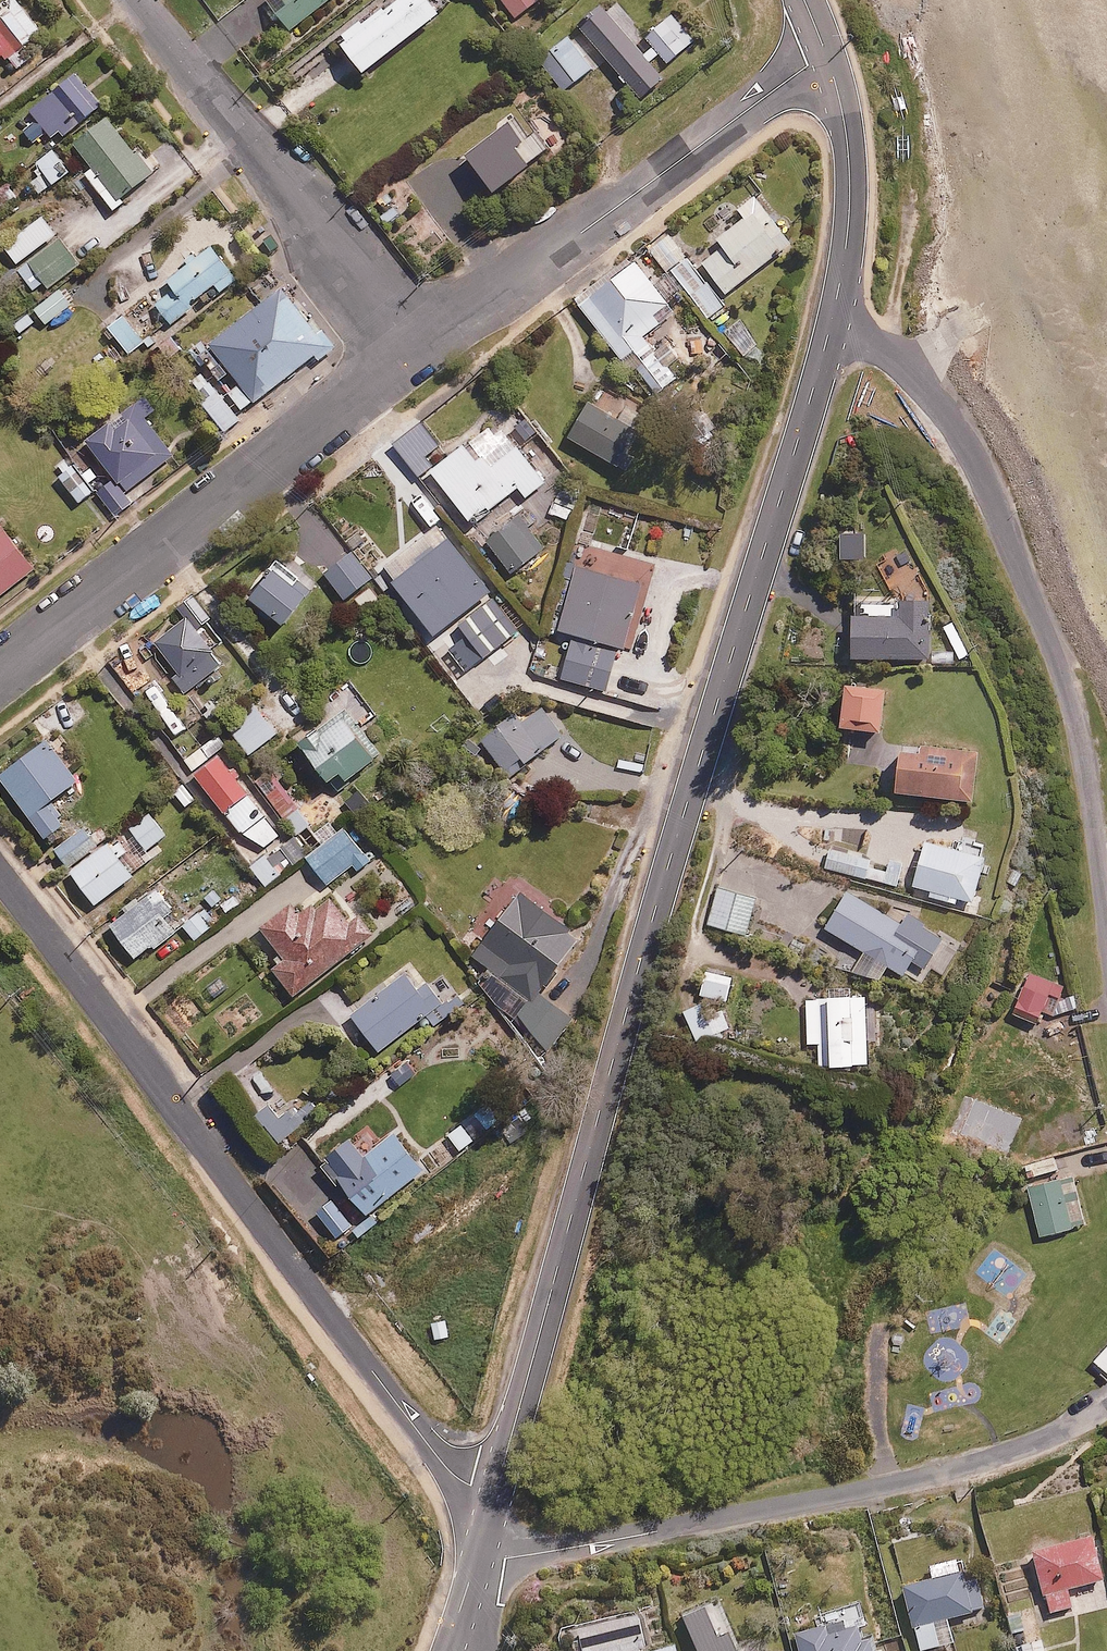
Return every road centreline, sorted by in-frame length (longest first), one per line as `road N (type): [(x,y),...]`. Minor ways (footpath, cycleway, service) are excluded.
road 1 (secondary): [(832,322),(671,851),(493,1493)]
road 2 (residential): [(0,868),(429,1445),(458,1478),(493,1493)]
road 3 (unclassified): [(479,1553),(506,1558),(602,1541),(1070,1445),(1106,1420)]
road 4 (unclassified): [(1106,838),(1084,708),(990,483),(901,362),(832,322)]
road 5 (residential): [(413,350),(0,672)]
road 6 (residential): [(829,59),(808,65),(413,350)]
road 7 (residential): [(138,0),(413,350)]
road 8 (secondary): [(829,59),(850,188),(832,322)]

